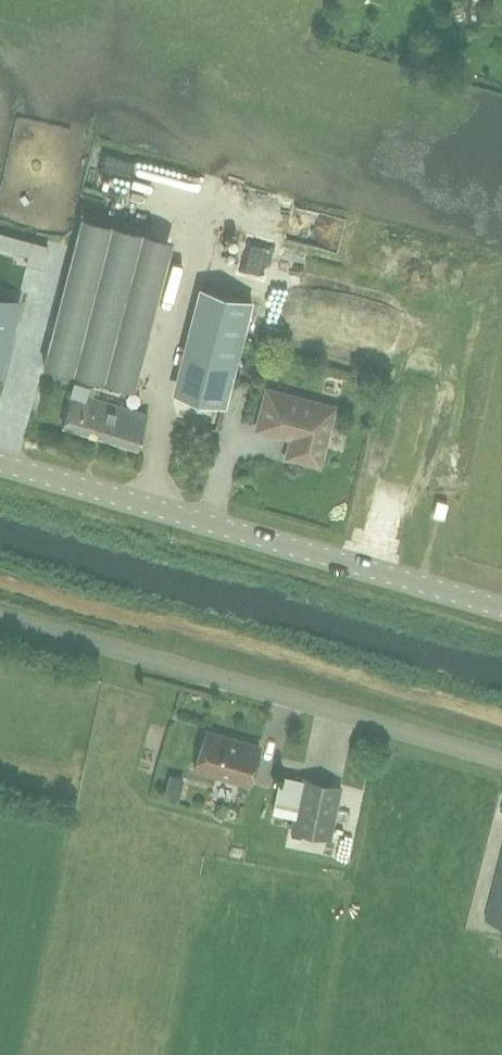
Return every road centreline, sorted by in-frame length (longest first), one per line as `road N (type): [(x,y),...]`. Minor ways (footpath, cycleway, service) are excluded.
road 1 (unclassified): [(501,761),(0,616)]
road 2 (tertiary): [(501,606),(0,463)]

